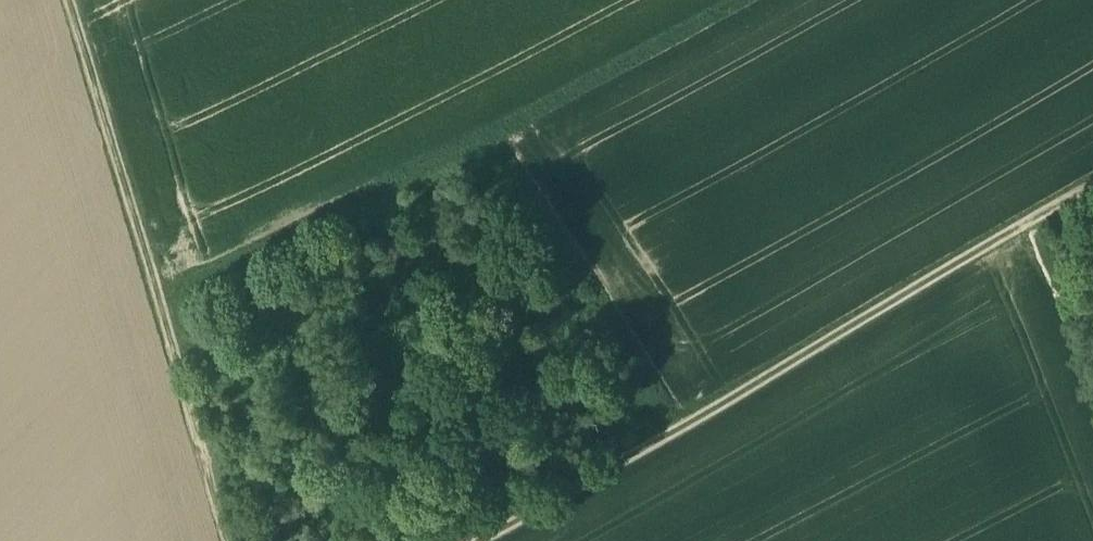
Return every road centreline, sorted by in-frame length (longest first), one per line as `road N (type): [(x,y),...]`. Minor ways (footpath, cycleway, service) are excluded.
road 1 (track): [(482,540),(1092,186)]
road 2 (track): [(164,316),(750,0)]
road 3 (track): [(67,0),(232,540)]

